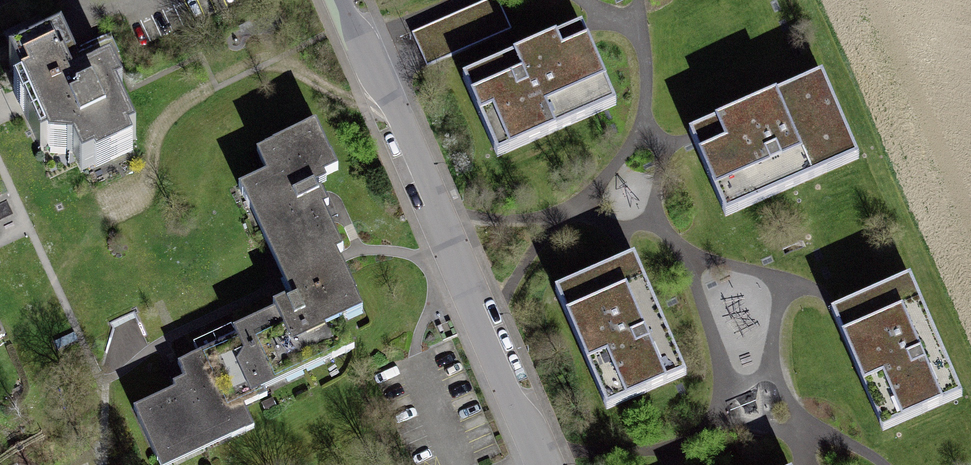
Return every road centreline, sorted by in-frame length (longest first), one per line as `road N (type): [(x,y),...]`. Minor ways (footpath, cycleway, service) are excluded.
road 1 (residential): [(544,464),(341,0)]

